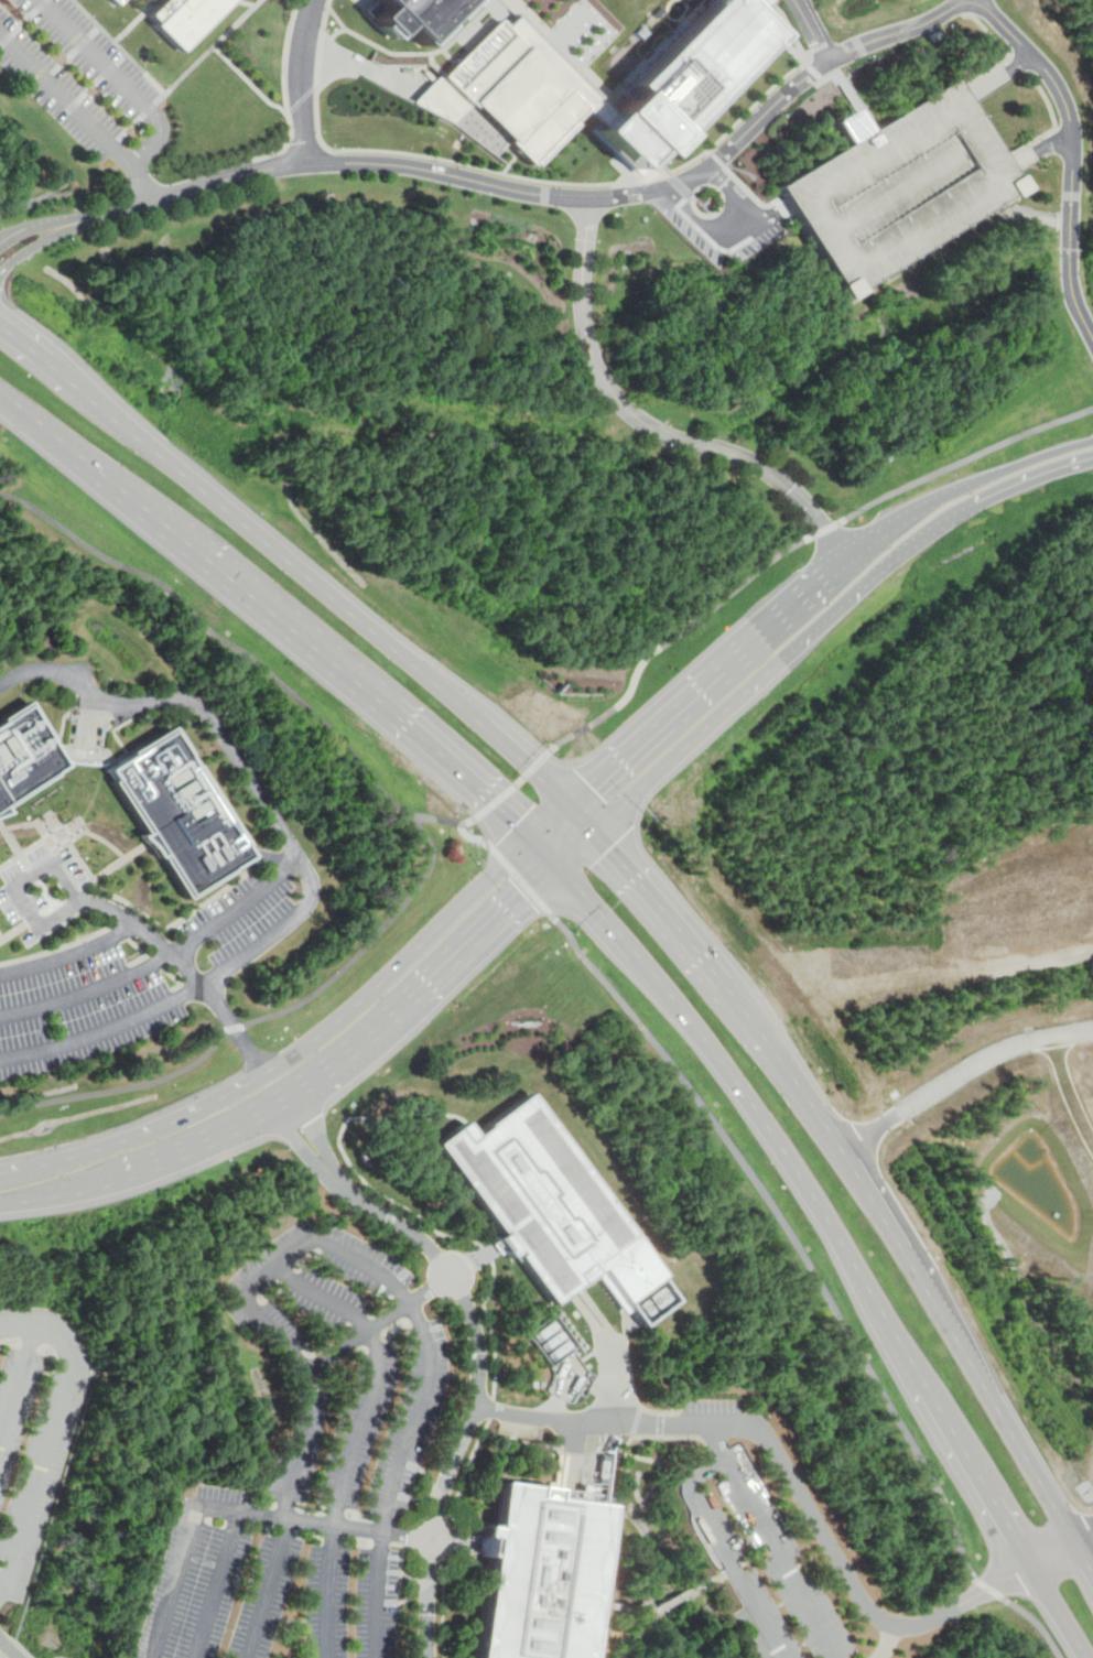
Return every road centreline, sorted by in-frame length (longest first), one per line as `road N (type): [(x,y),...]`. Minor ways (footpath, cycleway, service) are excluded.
road 1 (primary): [(532,835),(696,1022),(809,1183),(1090,1657)]
road 2 (primary): [(1092,1564),(783,1059),(595,830)]
road 3 (primary): [(595,830),(393,646),(0,325)]
road 4 (residential): [(478,1407),(548,1420),(747,1428),(765,1435),(864,1602),(895,1625),(932,1619),(1078,1538)]
road 5 (secondary): [(0,1203),(57,1193),(193,1147),(286,1103),(595,830)]
road 6 (primary): [(0,390),(397,713),(532,835)]
road 7 (tertiary): [(1092,439),(986,475),(908,512),(845,556),(569,801)]
road 8 (secondary): [(532,835),(312,1044),(214,1102),(95,1151),(34,1167)]
road 9 (tertiary): [(595,830),(856,593)]
road 10 (tertiary): [(856,593),(976,501)]
road 11 (tertiary): [(976,501),(1092,457)]

